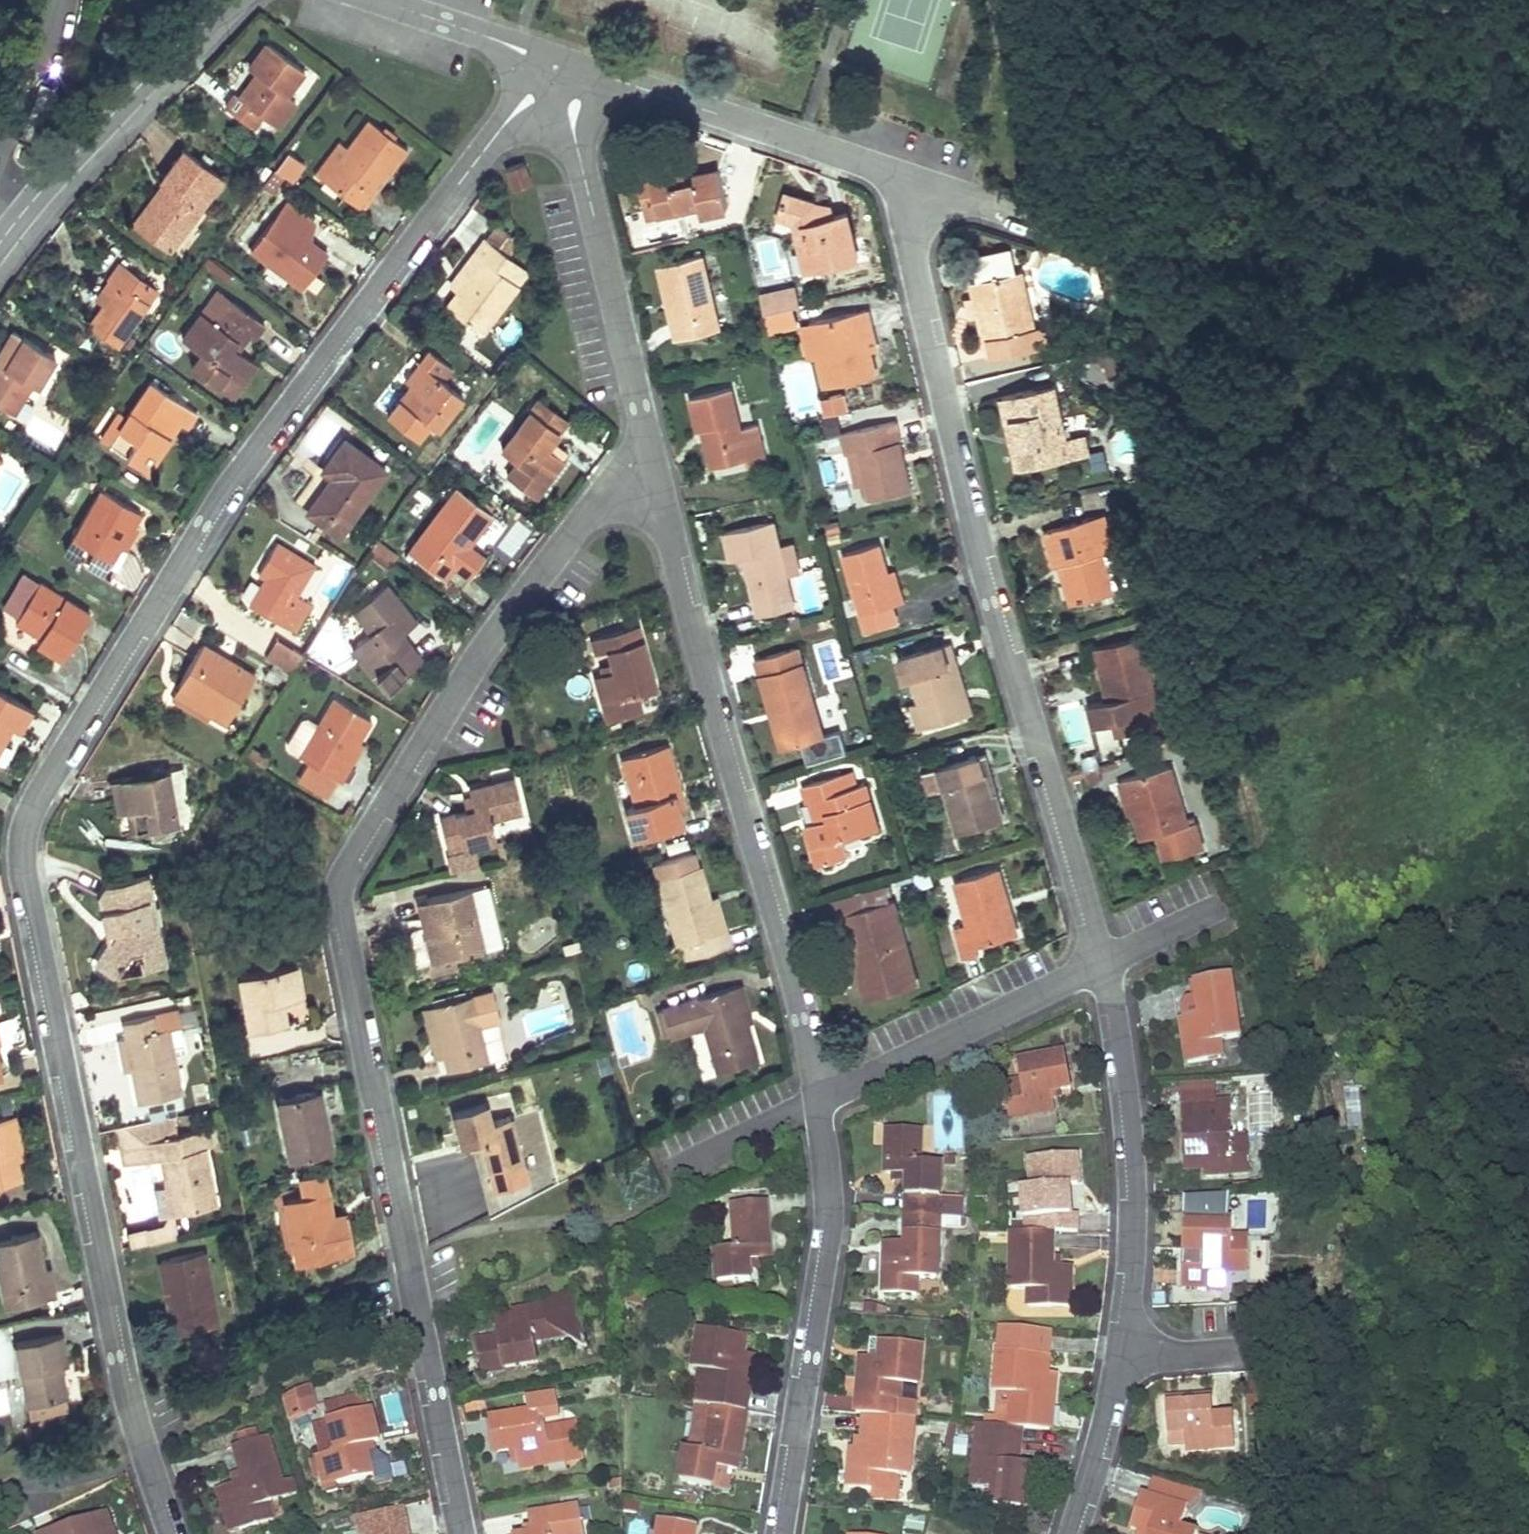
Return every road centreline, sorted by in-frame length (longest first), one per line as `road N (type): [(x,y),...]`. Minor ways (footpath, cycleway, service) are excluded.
road 1 (residential): [(557,65),(225,494),(30,820),(26,882),(130,1410),(173,1533)]
road 2 (residential): [(656,480),(595,508),(519,599),(339,885),(341,929),(461,1533)]
road 3 (residential): [(893,171),(996,612),(1102,964)]
road 4 (residential): [(656,480),(803,1014),(817,1098)]
road 5 (residential): [(1102,964),(1120,1059),(1133,1239),(1121,1362),(1073,1533)]
road 6 (residential): [(817,1098),(828,1235),(781,1533)]
road 7 (residential): [(656,480),(557,65)]
road 8 (residential): [(557,65),(893,171)]
road 9 (residential): [(225,0),(0,242)]
road 10 (residential): [(817,1098),(1102,964)]
road 11 (residential): [(377,0),(557,65)]
road 12 (residential): [(662,1173),(817,1098)]
road 13 (unclassified): [(893,171),(1029,218)]
road 14 (residential): [(1102,964),(1225,902)]

